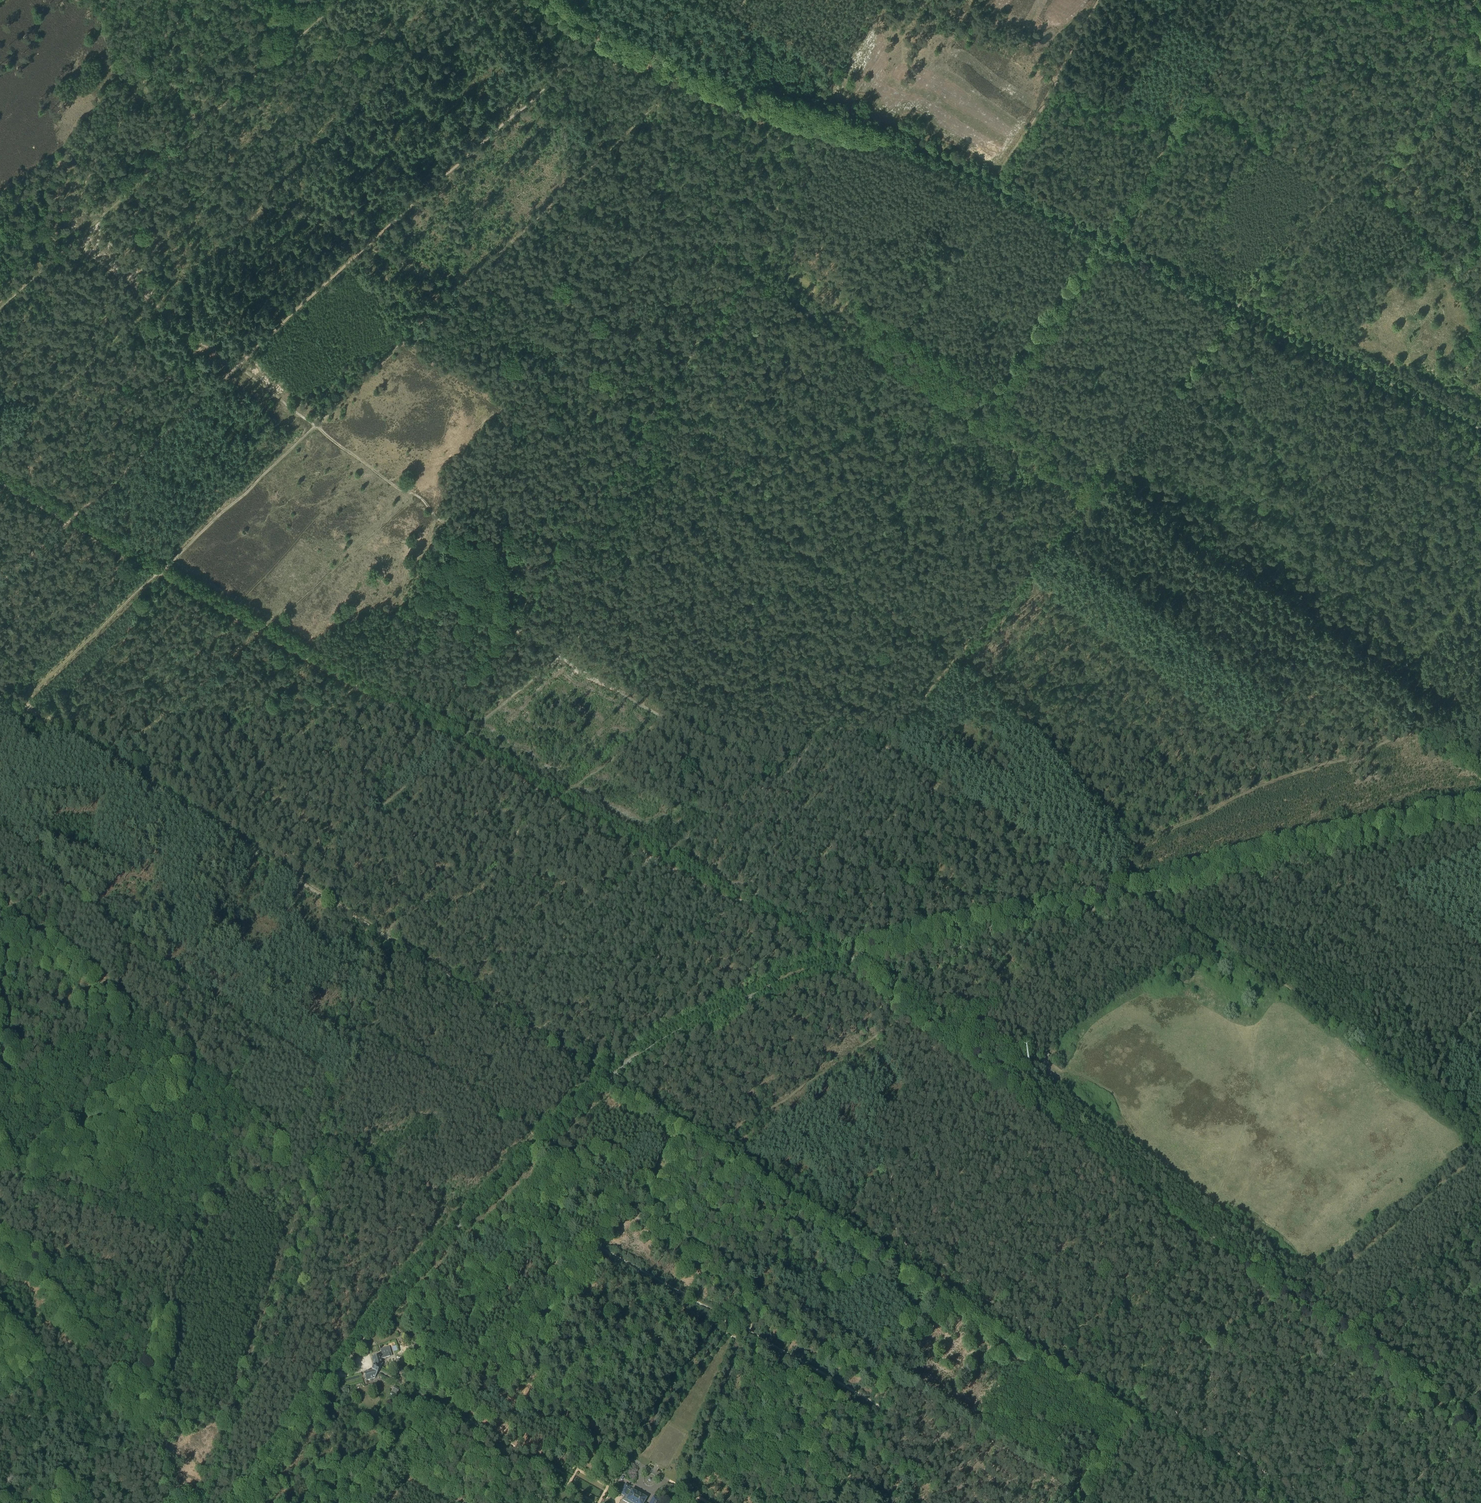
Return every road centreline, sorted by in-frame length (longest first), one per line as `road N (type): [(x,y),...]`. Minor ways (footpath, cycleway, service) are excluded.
road 1 (track): [(1275,1502),(24,705)]
road 2 (unclassified): [(359,1343),(420,1266),(605,1081),(707,1016),(859,957),(1480,814)]
road 3 (unclassified): [(1480,428),(929,153),(728,90),(574,18)]
road 4 (track): [(491,0),(0,444)]
road 5 (track): [(559,794),(71,514)]
road 6 (track): [(1480,26),(1450,87),(1238,307),(1141,435)]
road 7 (track): [(939,785),(538,1031)]
road 8 (track): [(0,303),(337,0)]
road 9 (track): [(559,794),(667,716),(780,779),(828,721),(921,773)]
road 10 (track): [(534,1149),(897,1380)]
road 11 (track): [(322,1129),(205,1502)]
road 12 (track): [(1098,484),(883,753)]
road 13 (track): [(706,1137),(624,1206),(471,1377)]
road 14 (track): [(171,46),(164,67),(168,152),(368,242)]
road 15 (track): [(1215,944),(1480,1127)]
road 16 (track): [(160,1441),(152,1409),(28,1260),(0,1243)]
road 17 (track): [(1135,898),(921,773)]
road 18 (track): [(897,1380),(1093,1502)]
road 19 (track): [(128,940),(317,1065)]
road 20 (track): [(234,364),(71,514)]
road 21 (track): [(385,929),(559,794)]
road 22 (track): [(748,902),(559,794)]
road 23 (track): [(180,0),(155,94),(89,179)]
road 24 (track): [(1186,115),(1197,113),(1342,197)]
road 25 (unclassified): [(237,1502),(334,1376)]
road 26 (track): [(897,1380),(840,1502)]
road 27 (track): [(0,826),(95,910)]
road 28 (track): [(155,94),(186,85),(196,69),(210,0)]

